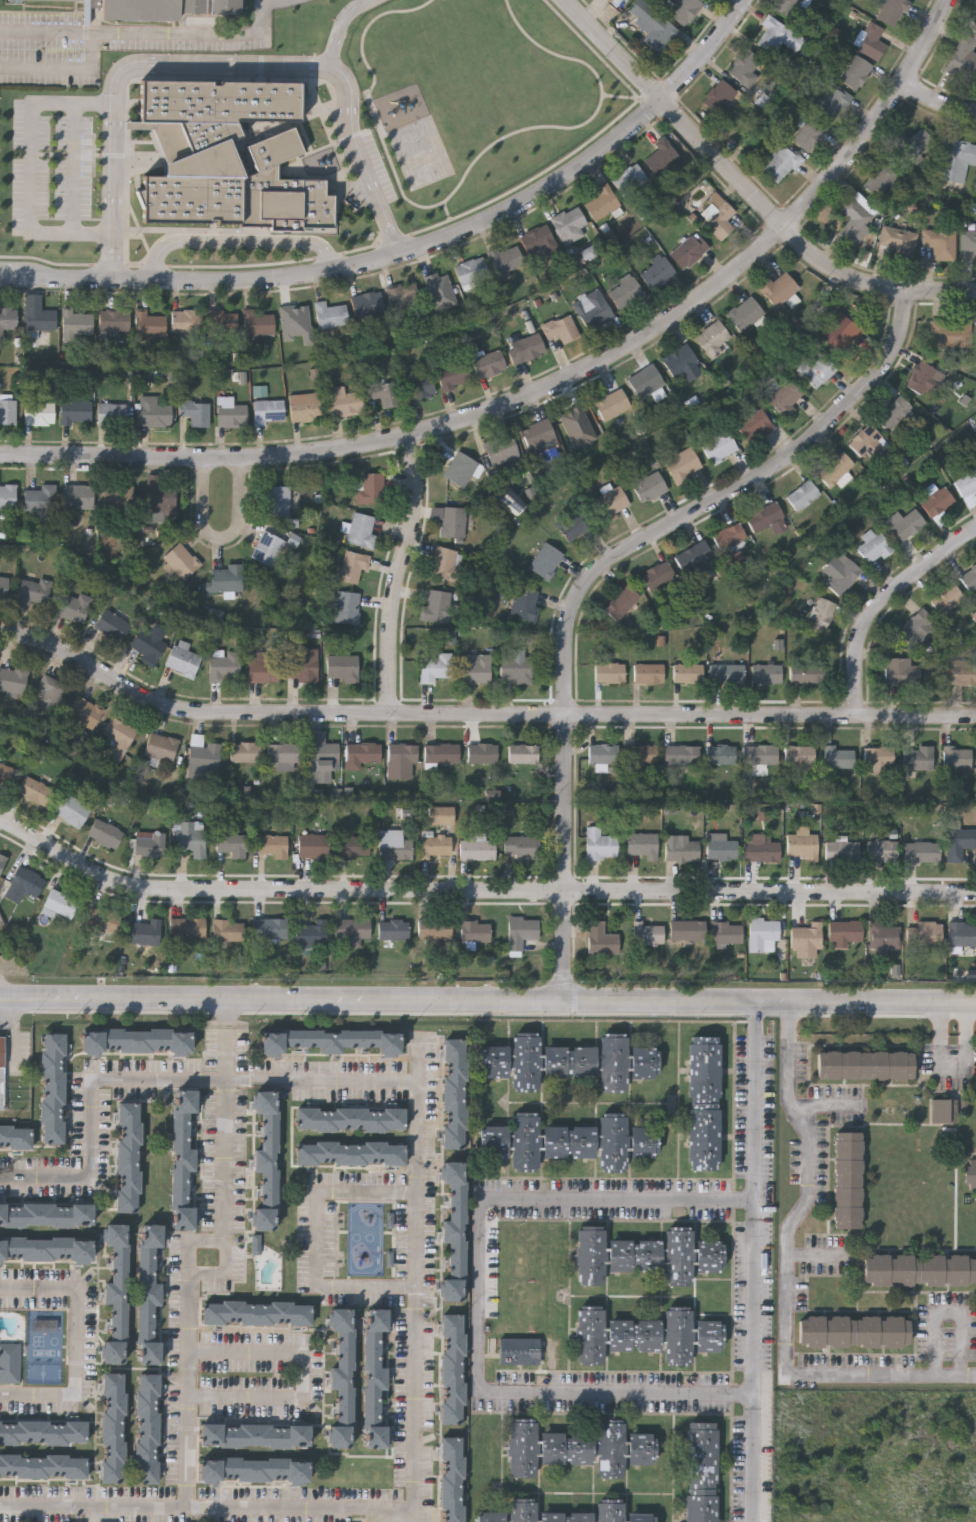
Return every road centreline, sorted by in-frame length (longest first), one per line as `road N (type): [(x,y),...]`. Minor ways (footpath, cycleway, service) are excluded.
road 1 (residential): [(951,0),(850,157),(785,226),(723,282),(555,386),(350,449),(243,459),(0,457)]
road 2 (residential): [(975,717),(204,713),(139,695),(36,637),(0,634)]
road 3 (residential): [(975,890),(127,884),(0,818)]
road 4 (tertiary): [(0,997),(975,1003)]
road 5 (residential): [(909,290),(890,360),(819,436),(762,478),(616,557),(575,600),(568,638),(567,1001)]
road 6 (residential): [(747,0),(714,49),(580,169),(427,248),(263,281),(0,275)]
road 7 (residential): [(975,291),(909,290),(830,269),(567,0)]
road 8 (residential): [(412,431),(415,529),(398,587),(392,715)]
road 9 (residential): [(975,530),(884,601),(858,647),(861,717)]
road 10 (residential): [(207,459),(206,523),(221,537),(243,523),(243,459)]

